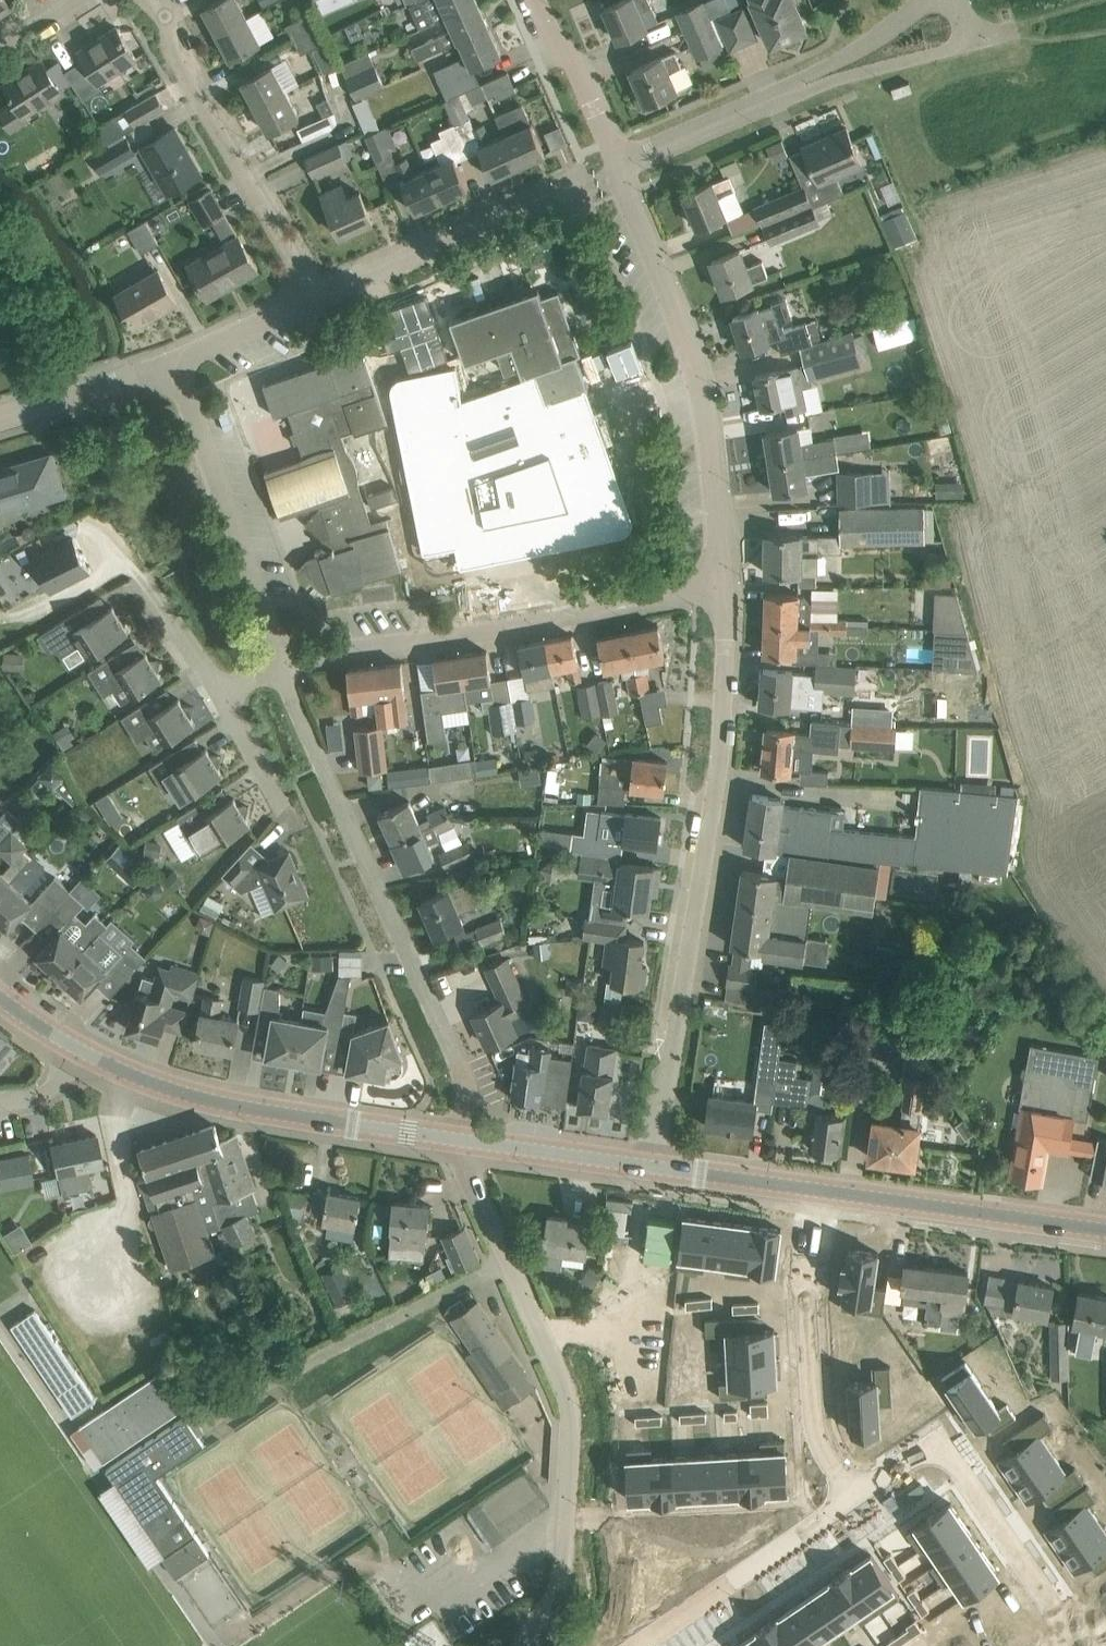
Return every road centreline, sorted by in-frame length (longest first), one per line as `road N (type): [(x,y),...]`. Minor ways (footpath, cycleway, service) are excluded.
road 1 (residential): [(652,1169),(733,651),(733,584)]
road 2 (unclassified): [(525,1645),(562,1552),(568,1399),(467,1177),(464,1141)]
road 3 (residential): [(279,661),(447,1042),(458,1070),(464,1141)]
road 4 (residential): [(733,584),(279,661)]
road 5 (residential): [(733,584),(714,409),(618,166)]
road 6 (secondary): [(464,1141),(290,1118),(188,1094),(80,1051)]
road 7 (residential): [(1081,1645),(949,1452),(857,1515)]
road 8 (residential): [(857,1515),(809,1458),(800,1424),(805,1189)]
road 9 (residential): [(303,298),(618,166)]
road 10 (residential): [(185,367),(279,661)]
road 11 (residential): [(303,298),(304,280),(168,24)]
road 12 (secondary): [(1105,1229),(805,1189)]
road 13 (residential): [(857,1515),(662,1645)]
road 14 (residential): [(762,102),(971,44)]
road 15 (residential): [(762,102),(843,59),(926,0)]
road 16 (residential): [(0,418),(185,367)]
road 17 (secondary): [(652,1169),(464,1141)]
road 18 (residential): [(618,166),(537,0)]
road 19 (residential): [(618,166),(762,102)]
road 20 (secondary): [(805,1189),(652,1169)]
road 21 (residential): [(185,367),(197,349),(290,312),(303,298)]
road 22 (residential): [(216,698),(148,582)]

